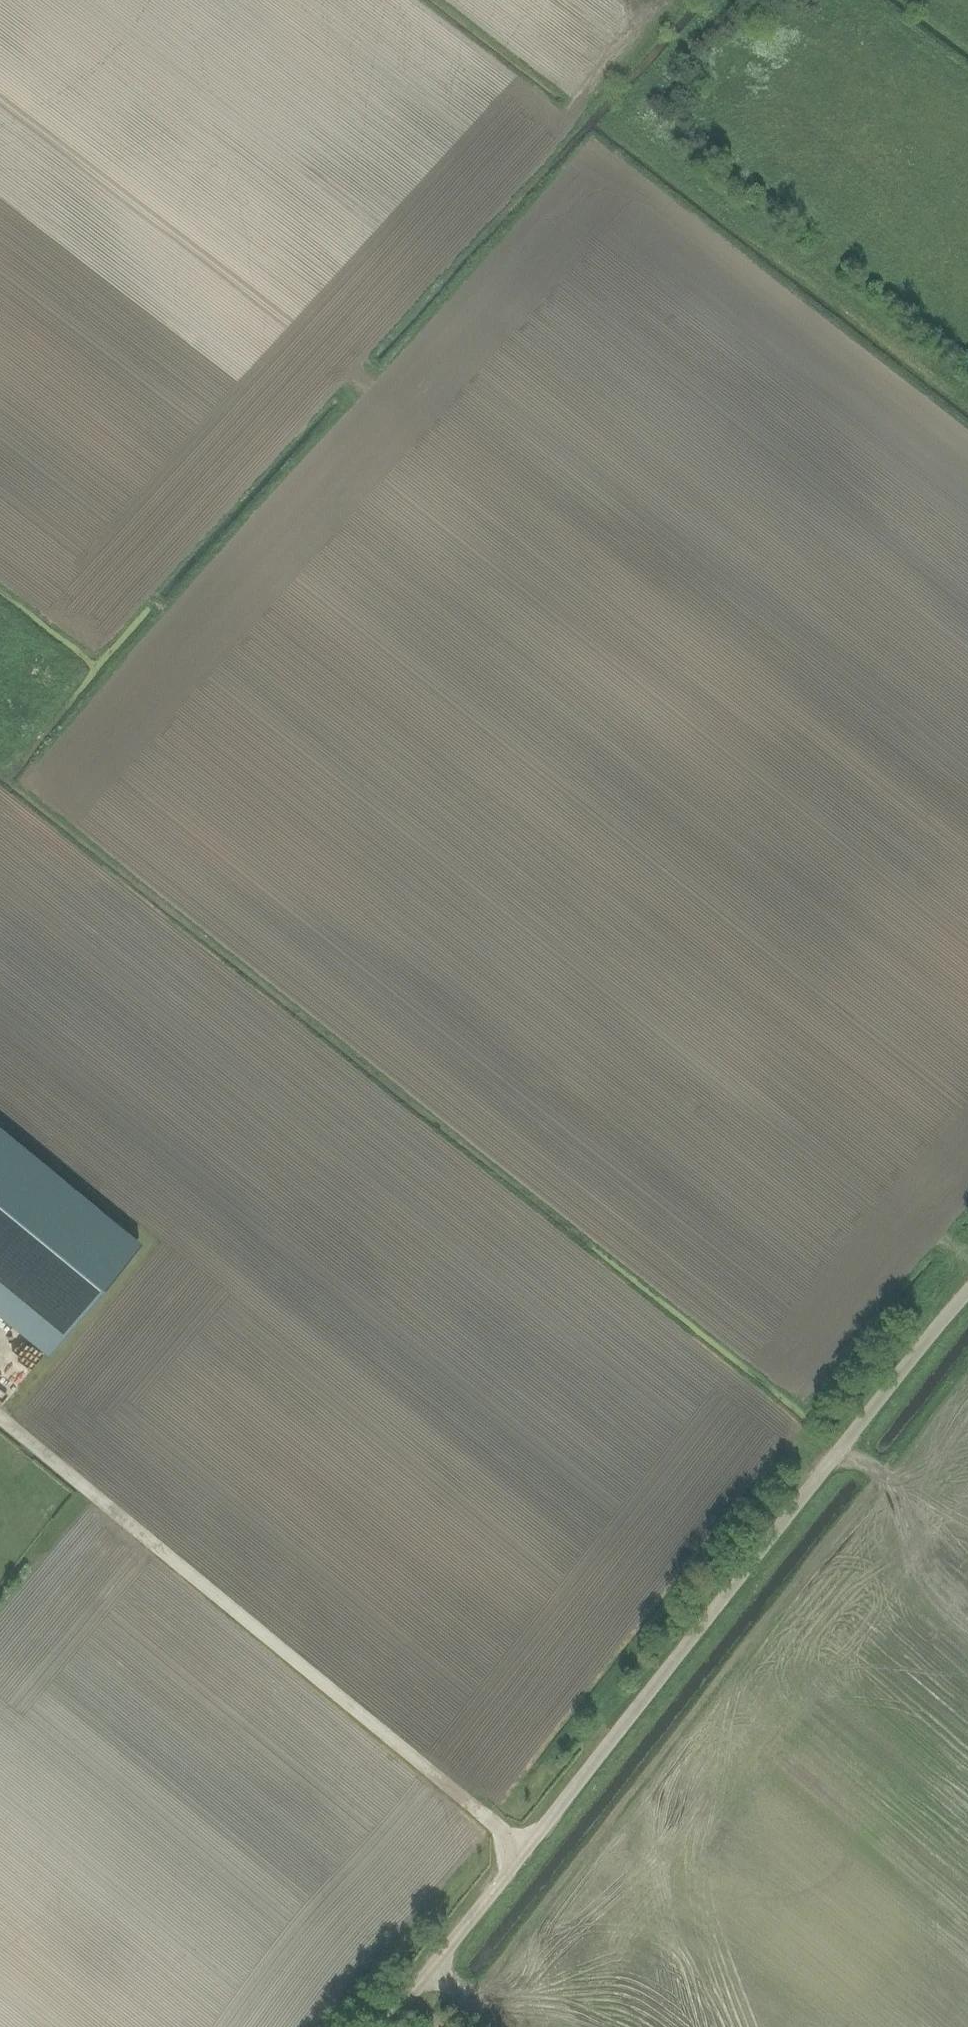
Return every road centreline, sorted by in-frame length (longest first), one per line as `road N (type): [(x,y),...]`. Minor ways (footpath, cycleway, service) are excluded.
road 1 (unclassified): [(386,2026),(967,1297)]

